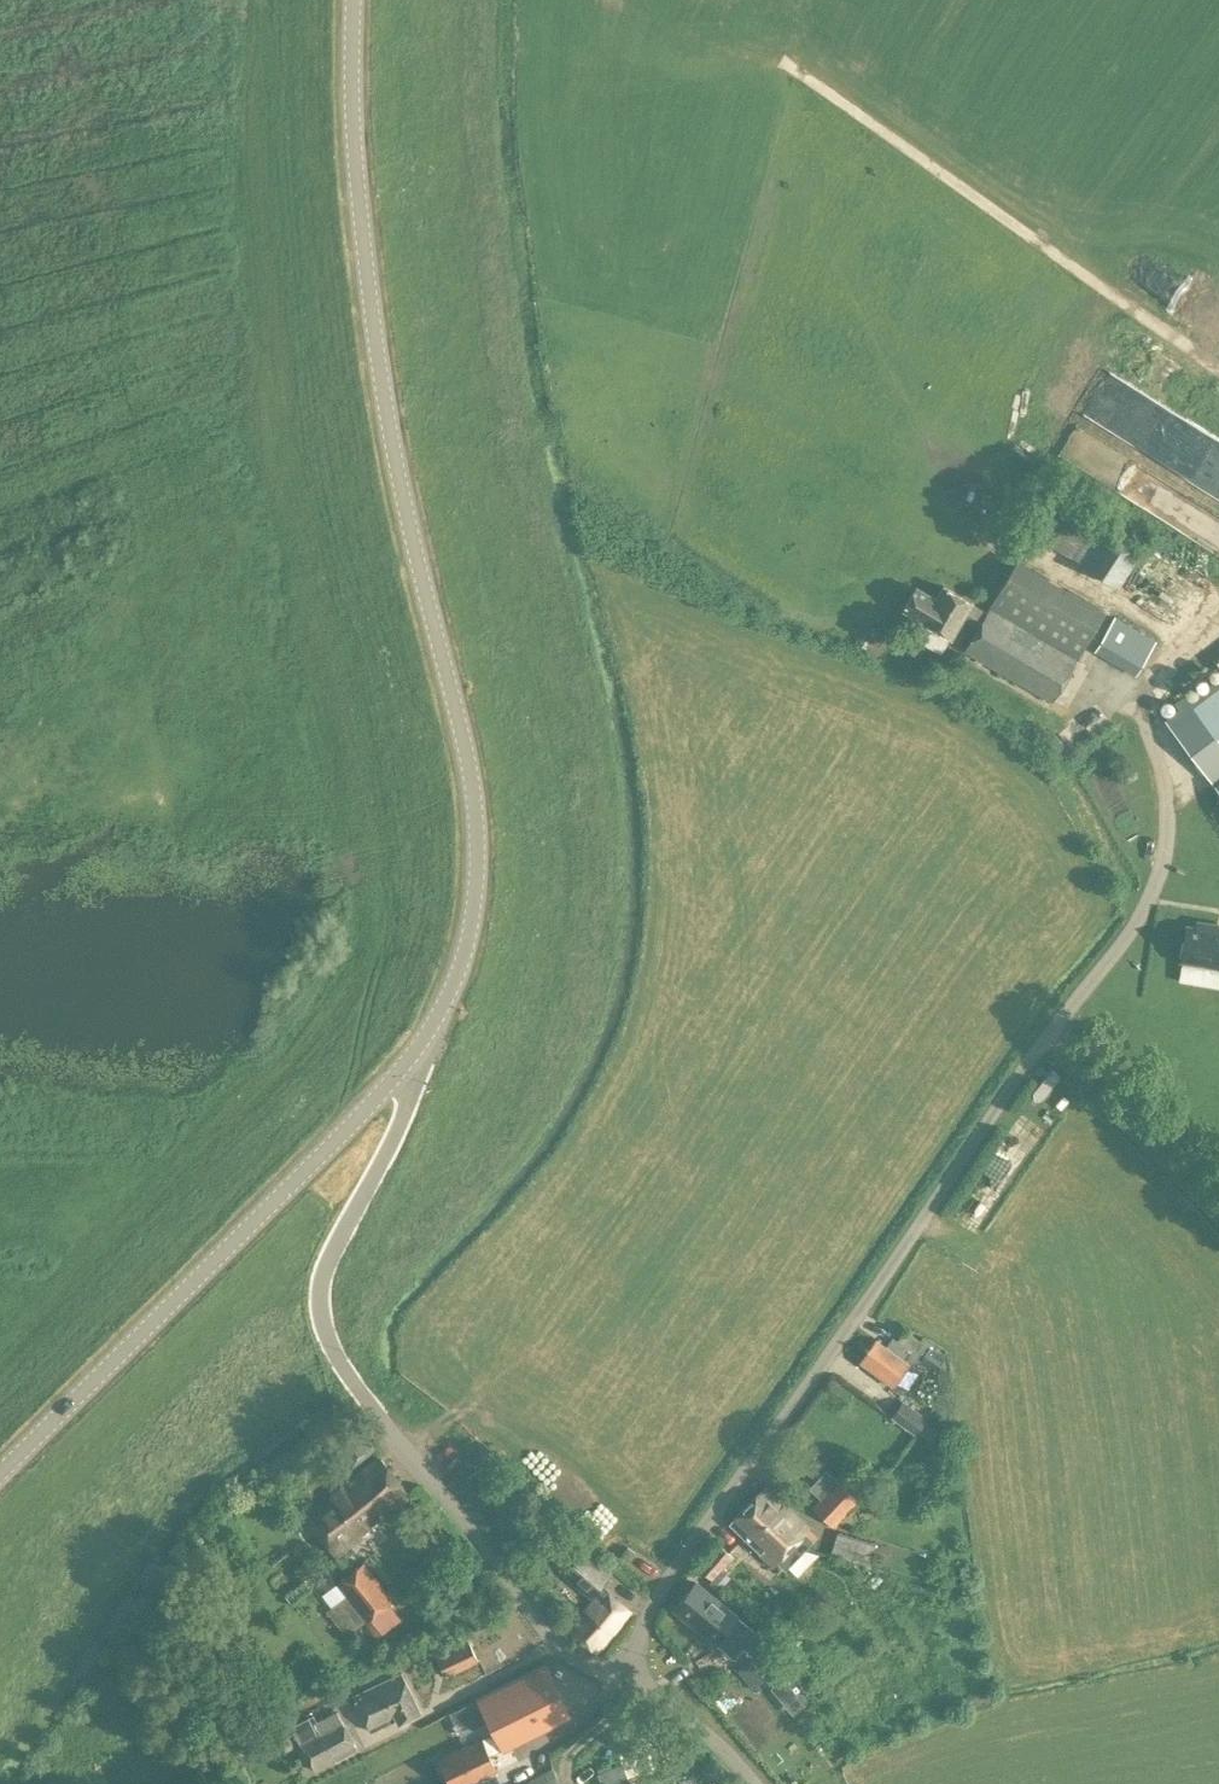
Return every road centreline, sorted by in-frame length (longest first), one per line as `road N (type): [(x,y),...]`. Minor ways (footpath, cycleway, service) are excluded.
road 1 (tertiary): [(413,1059),(461,976),(477,904),(479,835),(473,770),(390,412),(360,185),(356,0)]
road 2 (unclassified): [(624,1682),(686,1553),(1138,920),(1168,836),(1169,783)]
road 3 (unclassified): [(624,1682),(583,1664),(548,1631),(331,1340),(322,1301),(329,1264),(410,1114),(413,1059)]
road 4 (tertiary): [(0,1480),(413,1059)]
road 5 (unclassified): [(754,1783),(687,1718),(624,1682)]

